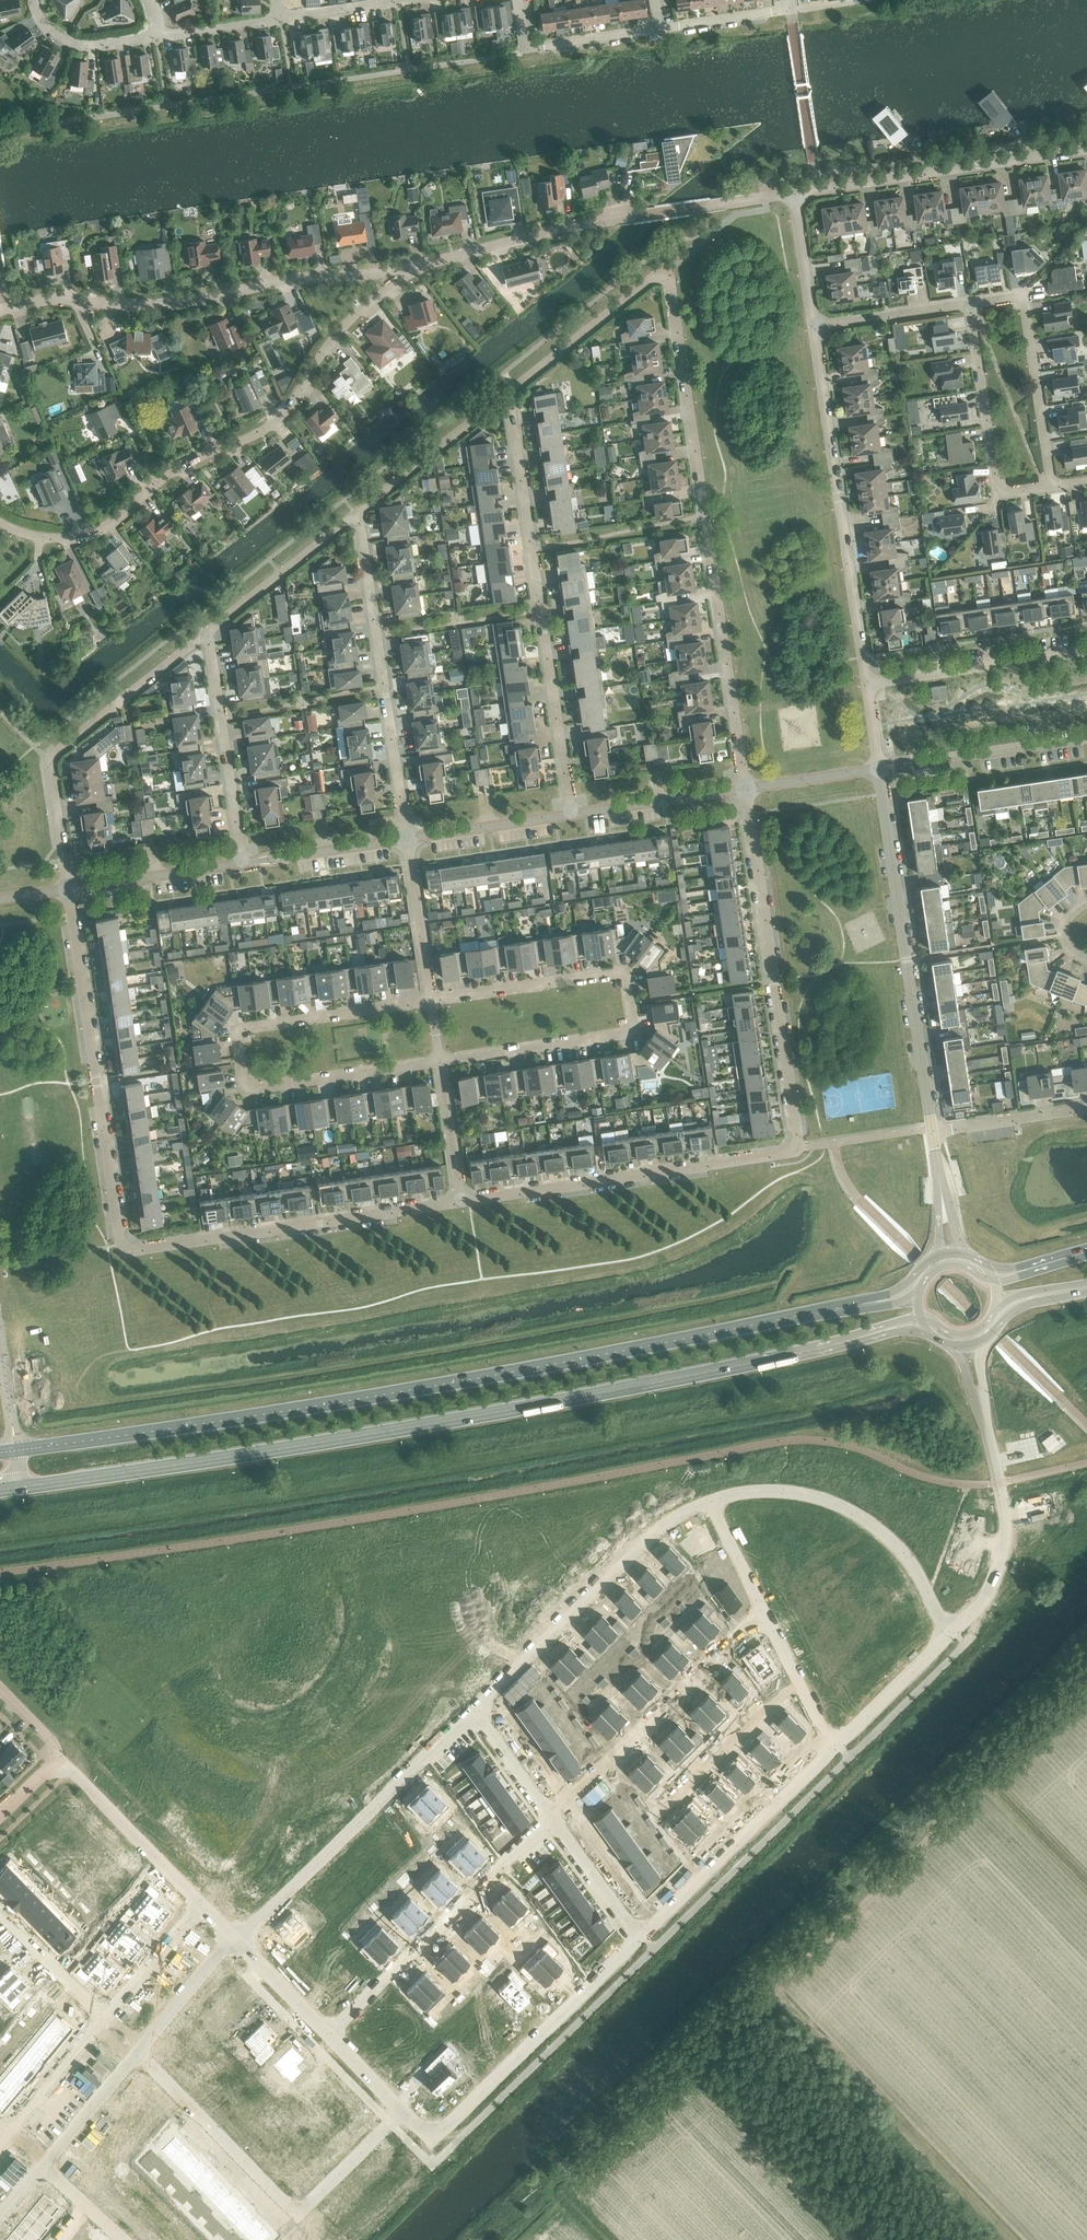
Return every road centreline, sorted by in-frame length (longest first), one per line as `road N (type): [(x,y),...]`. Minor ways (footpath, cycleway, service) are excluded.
road 1 (secondary): [(0,1488),(637,1388),(853,1340)]
road 2 (secondary): [(862,1304),(188,1427),(15,1450)]
road 3 (residential): [(506,395),(664,273),(744,791)]
road 4 (residential): [(67,891),(121,1250),(461,1199)]
road 5 (residential): [(461,1199),(797,1147),(744,791)]
road 6 (residential): [(400,2113),(296,2212),(137,2054),(43,2165),(122,2239)]
road 7 (residential): [(412,269),(335,337),(264,429),(169,470),(107,531),(54,543),(0,525)]
road 8 (residential): [(431,1002),(246,1028),(239,1062),(251,1091),(439,1061)]
road 9 (residential): [(439,1061),(623,1033),(632,1024),(631,999),(618,973),(431,1002)]
road 10 (residential): [(572,816),(506,395)]
road 11 (residential): [(0,313),(61,300),(190,301),(286,281),(412,269)]
road 12 (residential): [(867,684),(814,326)]
road 13 (tertiary): [(932,1129),(879,771)]
road 14 (residential): [(233,1940),(477,1710)]
road 15 (residential): [(67,891),(49,763),(56,751),(208,641)]
road 16 (residential): [(406,841),(357,519)]
road 17 (residential): [(477,1710),(664,1526),(712,1503)]
road 18 (residential): [(552,1816),(327,2036)]
road 19 (residential): [(712,1503),(748,1493),(835,1502),(901,1551),(953,1631)]
road 20 (residential): [(793,194),(1086,150)]
road 21 (residential): [(638,1932),(428,2140)]
road 22 (residential): [(763,1612),(552,1816)]
road 23 (residential): [(200,1906),(104,2015),(0,1913)]
road 24 (residential): [(837,1744),(638,1932)]
road 25 (residential): [(966,302),(997,484),(1007,491),(1050,484)]
road 26 (residential): [(966,302),(1011,297),(1023,309),(1050,484)]
road 27 (residential): [(412,269),(642,215)]
road 28 (residential): [(240,865),(208,641)]
road 29 (residential): [(867,684),(1086,649)]
road 30 (tertiary): [(879,771),(1086,739)]
road 31 (residential): [(58,1760),(200,1906)]
road 32 (residential): [(357,519),(506,395)]
road 33 (residential): [(208,641),(357,519)]
road 34 (residential): [(517,0),(525,48),(660,29)]
road 35 (tertiary): [(67,891),(240,865)]
road 36 (tertiary): [(572,816),(744,791)]
road 37 (tertiary): [(406,841),(572,816)]
road 38 (tertiary): [(240,865),(406,841)]
road 39 (residential): [(431,1002),(406,841)]
road 40 (residential): [(953,1631),(837,1744)]
road 41 (residential): [(998,1484),(1005,1529),(994,1573),(953,1631)]
road 42 (residential): [(932,1129),(1086,1107)]
road 43 (residential): [(814,326),(966,302)]
road 44 (residential): [(837,1744),(763,1612)]
road 45 (residential): [(157,36),(72,44),(48,31),(35,0)]
road 46 (residential): [(552,1816),(638,1932)]
road 47 (residential): [(660,29),(790,11),(788,0)]
road 48 (residential): [(461,1199),(439,1061)]
road 49 (tertiary): [(744,791),(879,771)]
road 50 (residential): [(233,1940),(327,2036)]
road 51 (residential): [(814,326),(793,194)]
road 52 (residential): [(477,1710),(552,1816)]
road 53 (residential): [(280,19),(157,36)]
road 54 (residential): [(763,1612),(712,1503)]
road 55 (residential): [(280,19),(399,2)]

